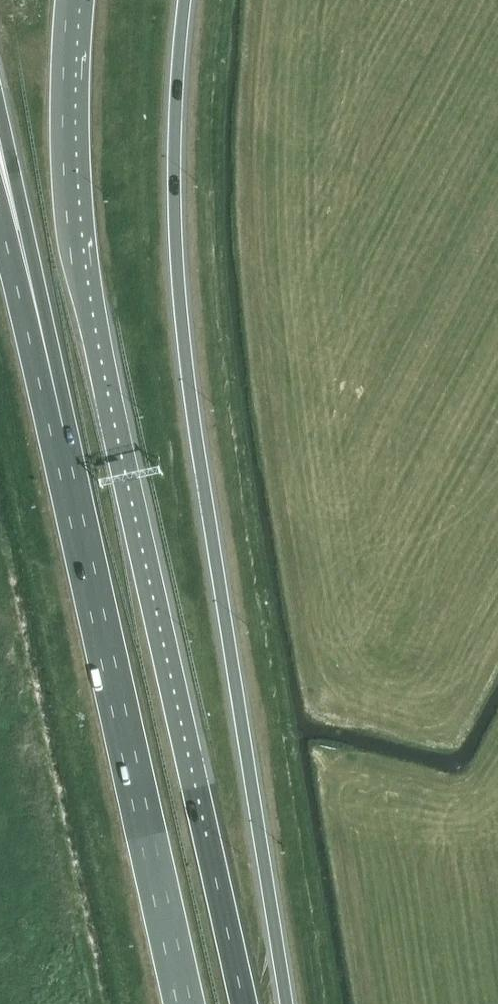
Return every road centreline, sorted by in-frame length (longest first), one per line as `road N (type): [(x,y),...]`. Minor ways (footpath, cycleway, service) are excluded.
road 1 (trunk): [(244,1003),(78,263),(68,124),(74,0)]
road 2 (trunk): [(286,1003),(186,360),(175,193),(184,0)]
road 3 (trunk): [(64,470),(184,1003)]
road 4 (trunk): [(0,115),(34,264),(64,470)]
road 5 (trunk): [(0,224),(64,470)]

